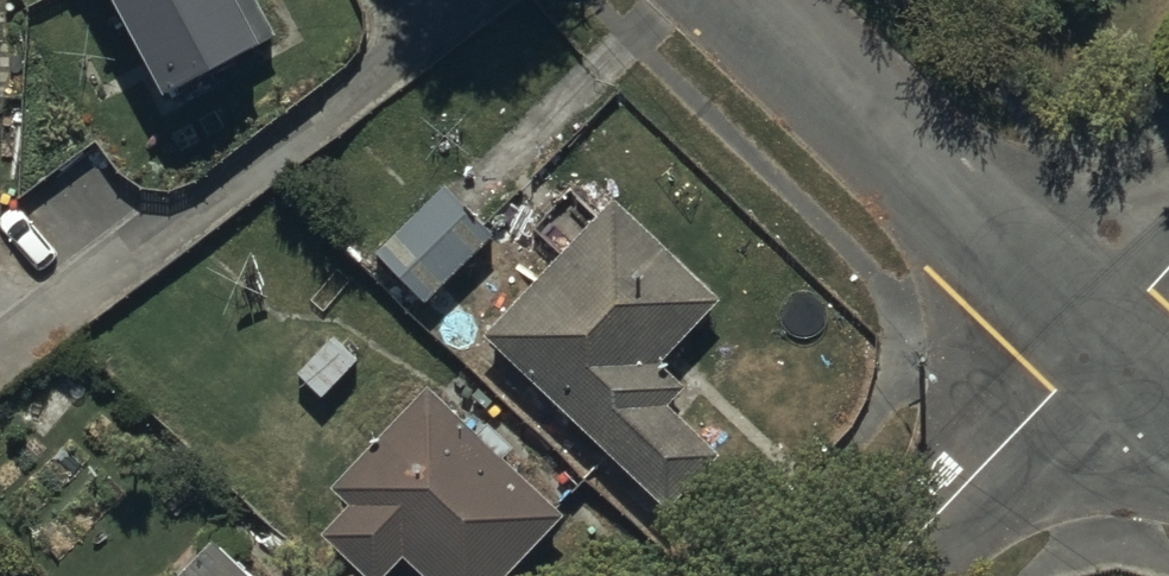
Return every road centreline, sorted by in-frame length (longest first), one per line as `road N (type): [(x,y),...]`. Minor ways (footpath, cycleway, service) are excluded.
road 1 (residential): [(1105,342),(736,0)]
road 2 (residential): [(902,575),(1105,342)]

